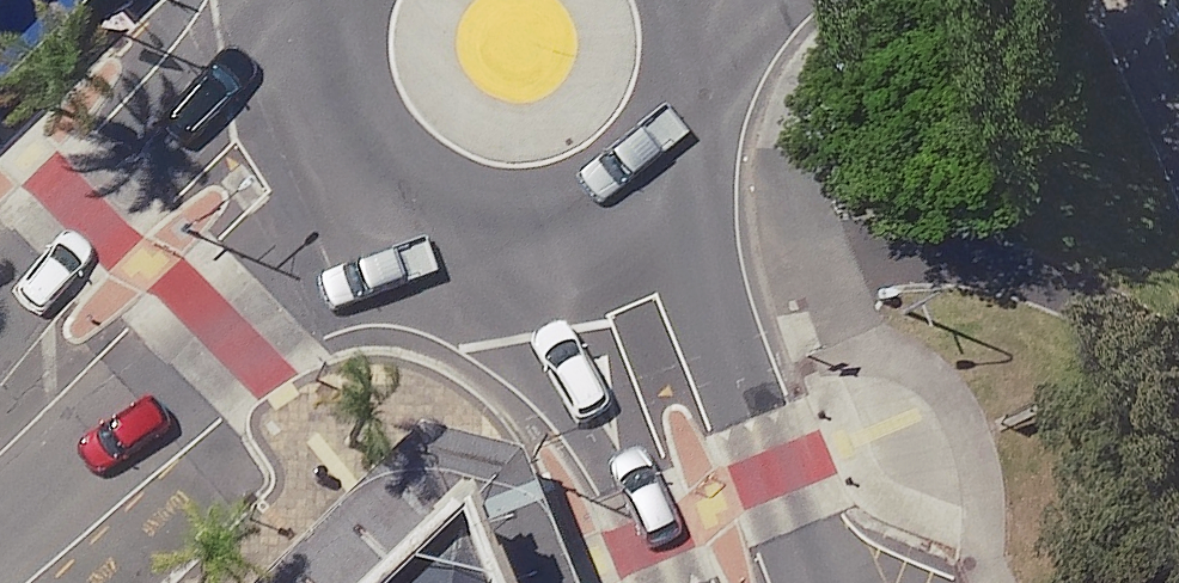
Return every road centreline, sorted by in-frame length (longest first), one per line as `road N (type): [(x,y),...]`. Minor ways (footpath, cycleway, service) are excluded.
road 1 (unclassified): [(323,133),(254,179),(152,269),(0,419)]
road 2 (tertiary): [(752,582),(595,224)]
road 3 (tertiary): [(595,224),(535,243),(471,242),(411,222),(360,185),(323,133)]
road 4 (tertiary): [(704,0),(707,68),(688,132),(650,186),(595,224)]
road 5 (tertiary): [(323,133),(303,69),(306,0)]

